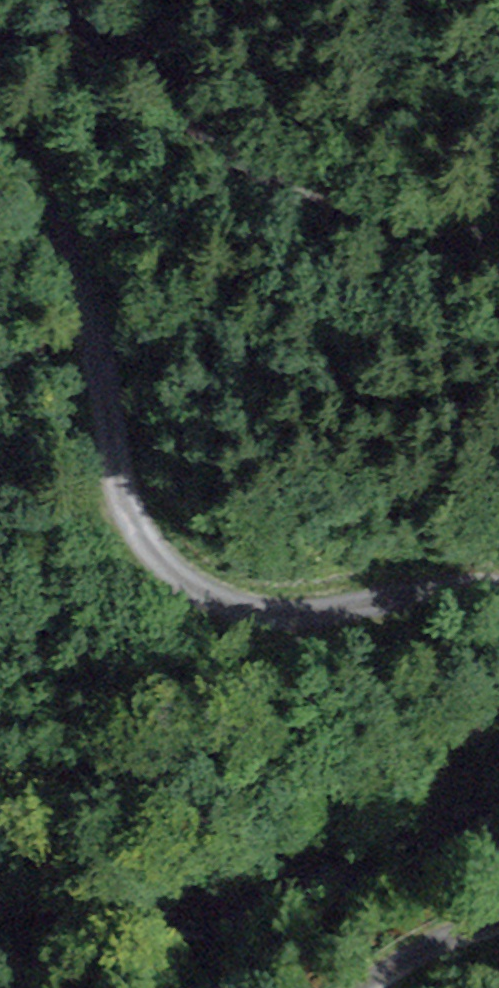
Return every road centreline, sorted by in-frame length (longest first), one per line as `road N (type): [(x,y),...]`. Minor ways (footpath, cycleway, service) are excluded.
road 1 (track): [(0,130),(66,235),(91,309),(132,521),(186,589),(265,617),(388,593),(498,586)]
road 2 (track): [(498,230),(424,244),(377,236),(331,215),(50,0)]
road 3 (track): [(498,914),(385,962),(348,987)]

